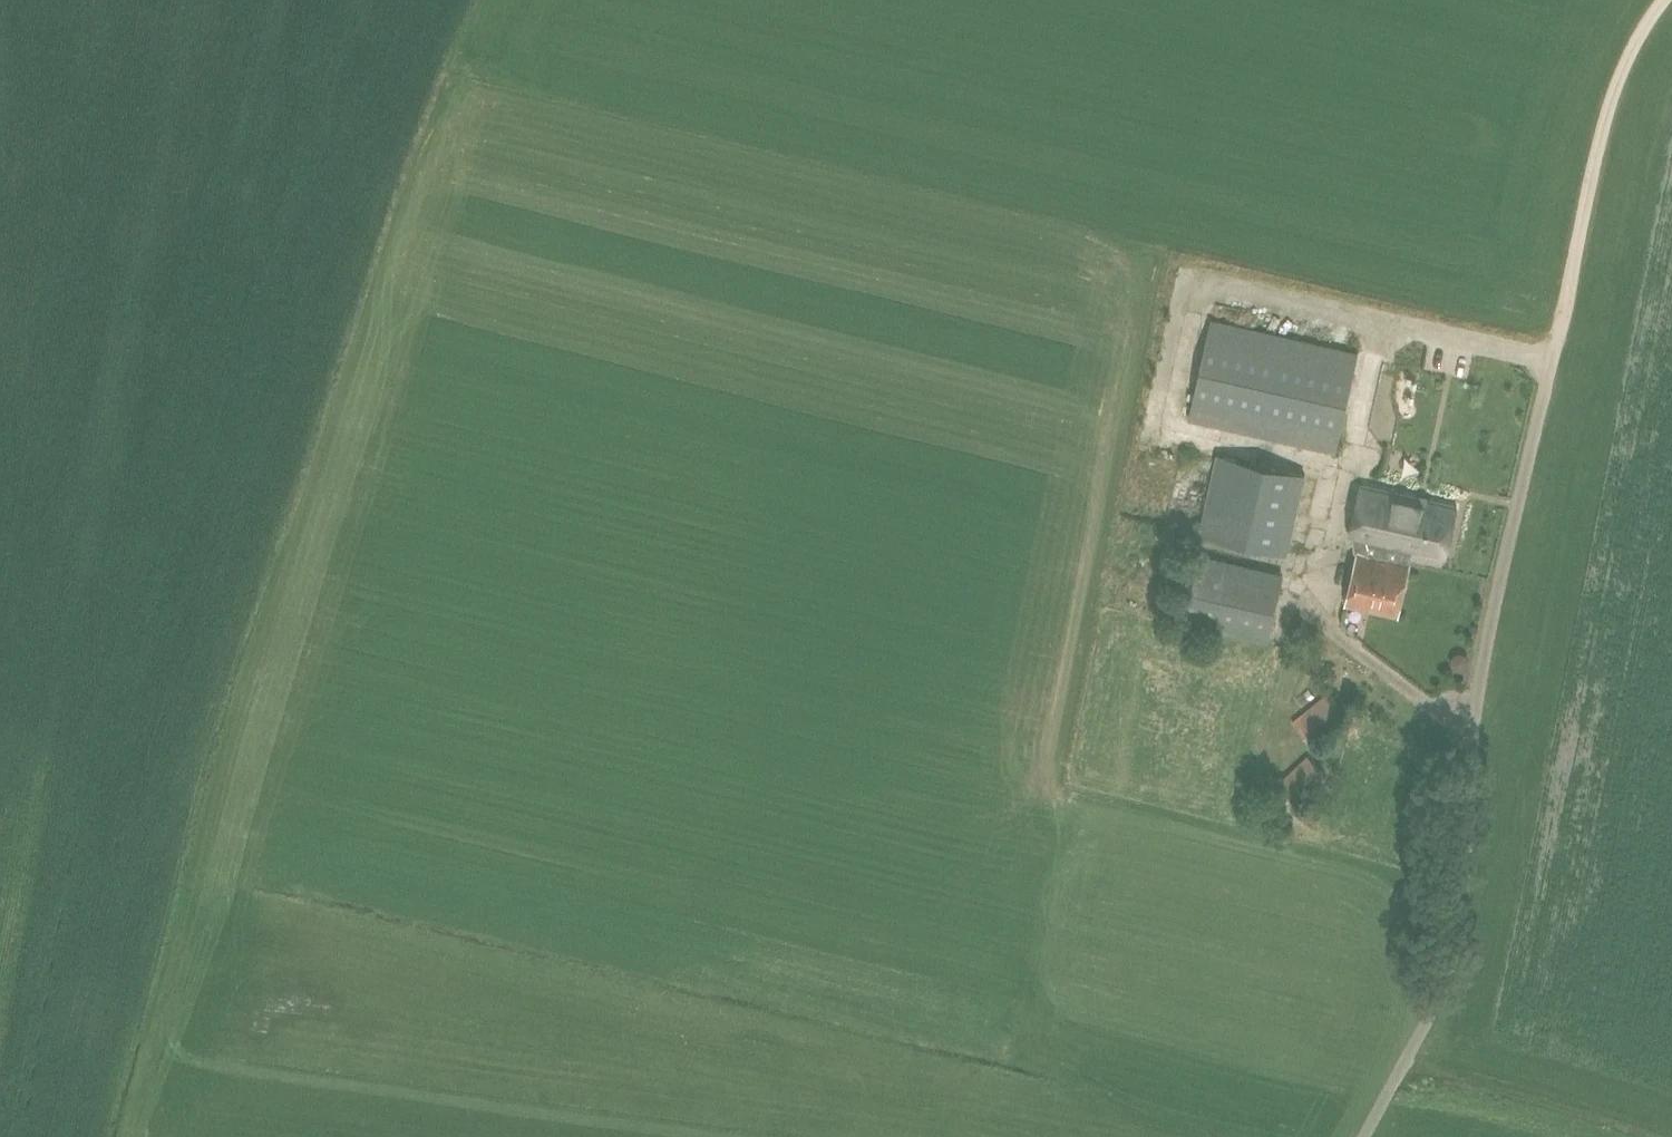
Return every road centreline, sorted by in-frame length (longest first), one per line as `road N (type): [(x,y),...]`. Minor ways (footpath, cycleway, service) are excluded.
road 1 (track): [(1461,763),(1494,592),(1619,72),(1657,0)]
road 2 (unclassified): [(1357,1136),(1434,994),(1461,763)]

